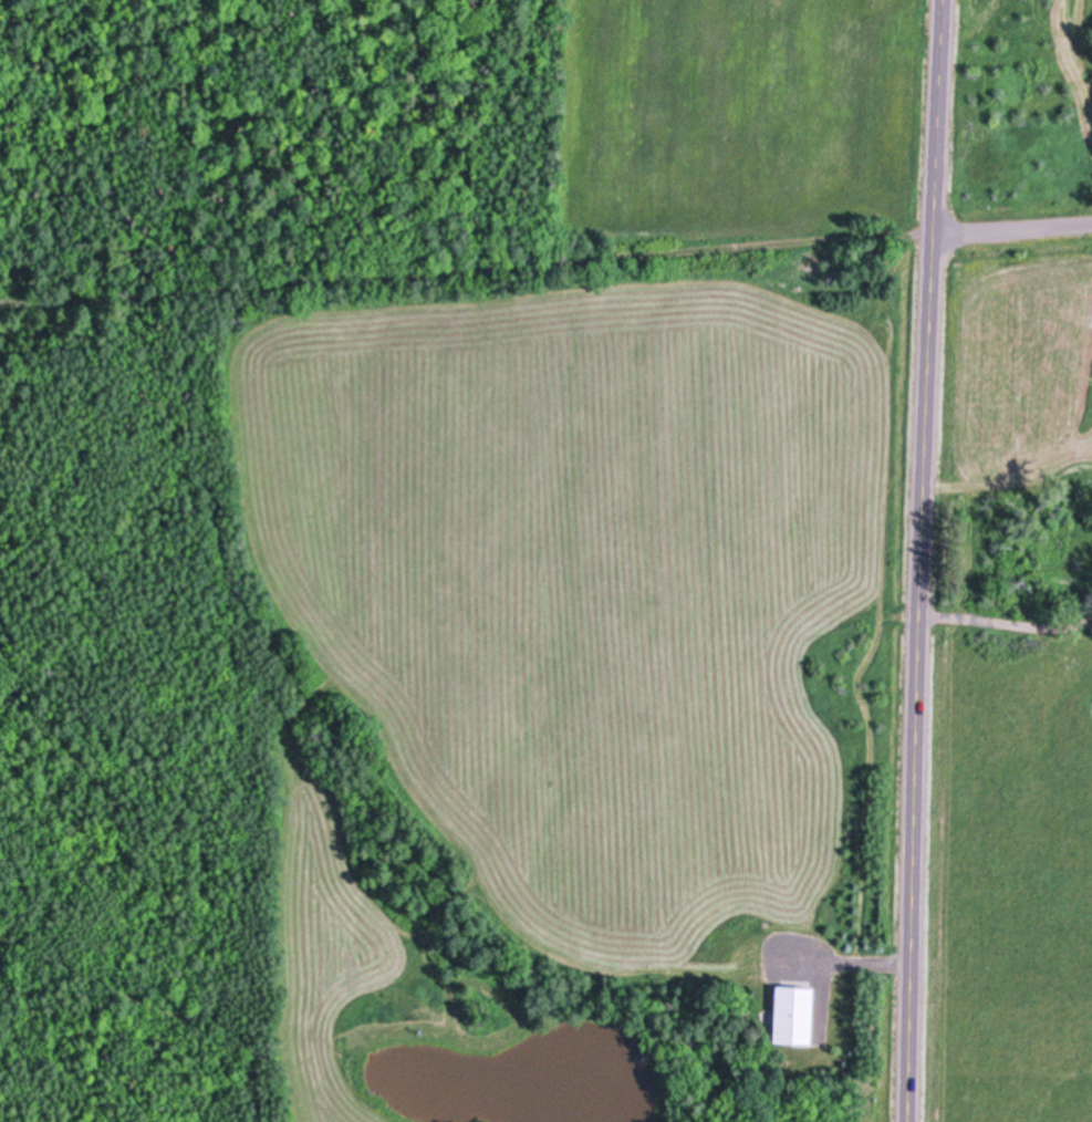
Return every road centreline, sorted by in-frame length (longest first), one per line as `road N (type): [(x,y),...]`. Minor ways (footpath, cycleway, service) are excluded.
road 1 (secondary): [(945,0),(910,1121)]
road 2 (residential): [(935,238),(832,239),(178,299),(0,304)]
road 3 (residential): [(935,238),(1091,225)]

